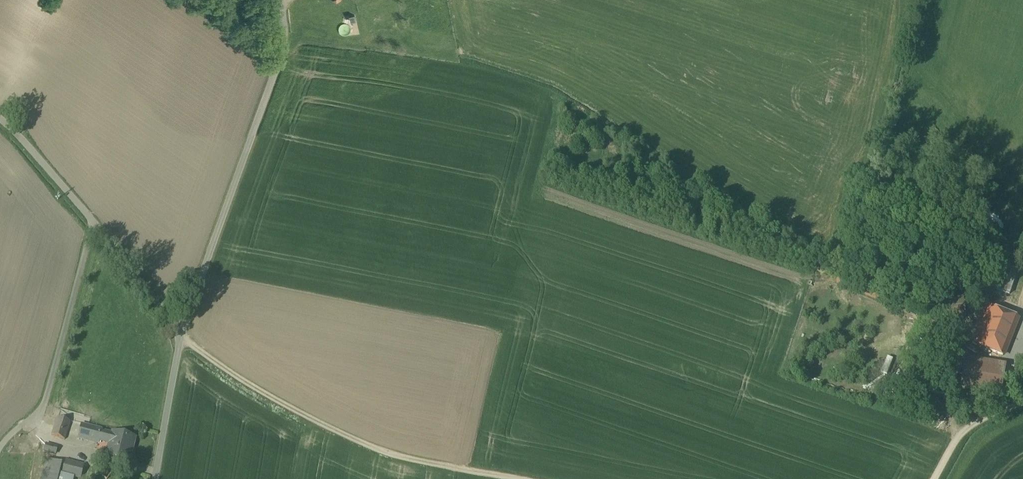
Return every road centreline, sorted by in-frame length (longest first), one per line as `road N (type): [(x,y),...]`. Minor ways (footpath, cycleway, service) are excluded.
road 1 (track): [(513,478),(385,455),(185,330)]
road 2 (unclassified): [(274,0),(282,62),(221,206),(185,330)]
road 3 (unclassified): [(0,117),(185,330)]
road 4 (unclassified): [(185,330),(154,478)]
road 5 (unclassified): [(934,478),(963,431),(1022,403)]

